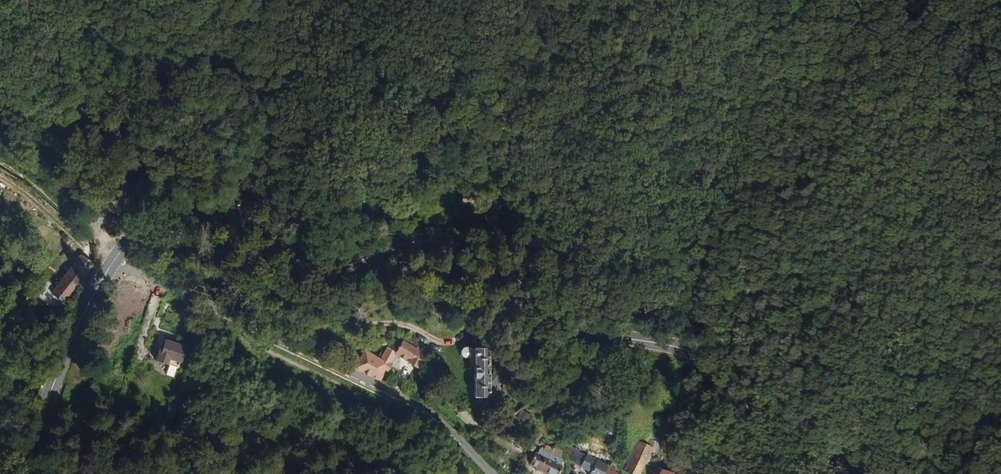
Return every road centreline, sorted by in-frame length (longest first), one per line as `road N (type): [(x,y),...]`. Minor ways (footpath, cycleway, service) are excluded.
road 1 (secondary): [(877,473),(781,450),(710,361),(567,326),(466,246),(416,241),(316,267),(291,260),(236,218),(199,206),(154,220),(117,257)]
road 2 (residential): [(492,473),(435,419),(117,257)]
road 3 (track): [(0,177),(89,252),(117,257)]
road 4 (secondary): [(21,473),(68,350)]

